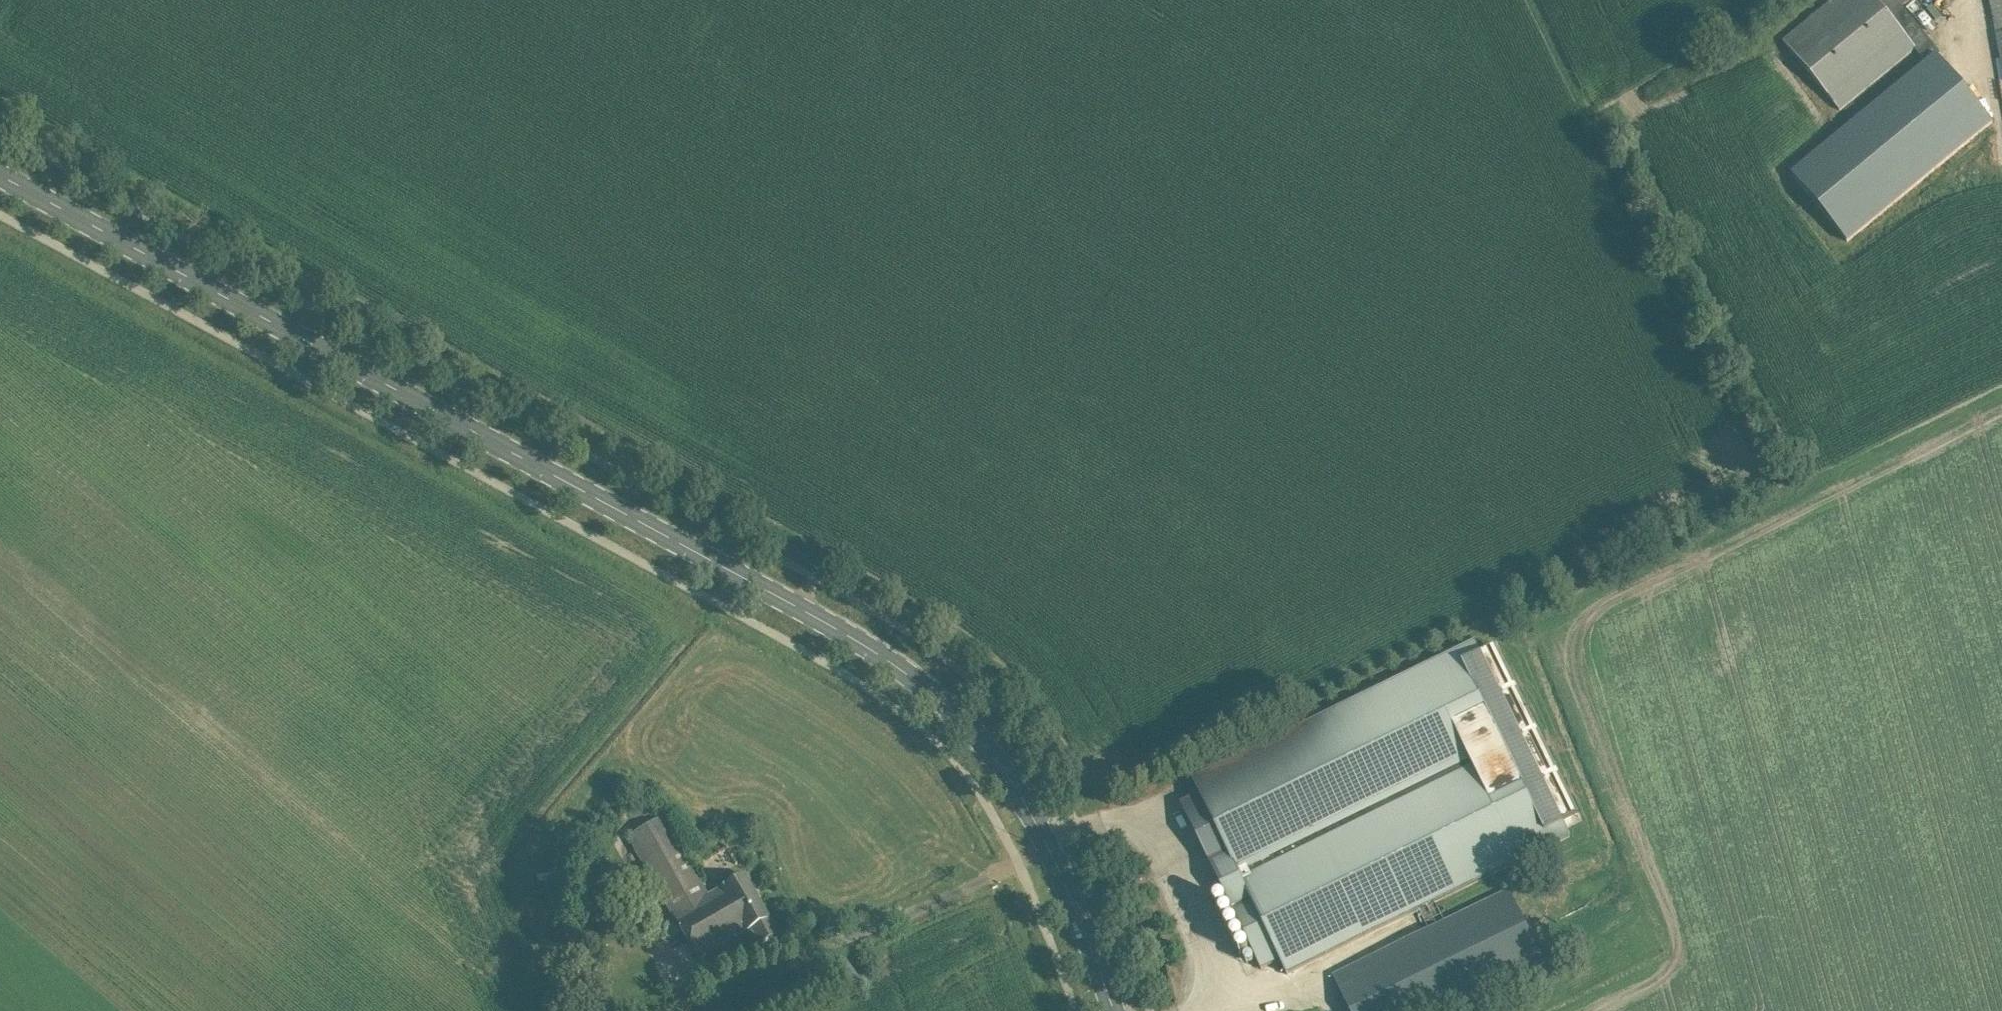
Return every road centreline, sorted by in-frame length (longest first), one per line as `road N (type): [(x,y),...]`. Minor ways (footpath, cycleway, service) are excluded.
road 1 (secondary): [(1113,1010),(1042,827),(955,716),(857,642),(0,175)]

